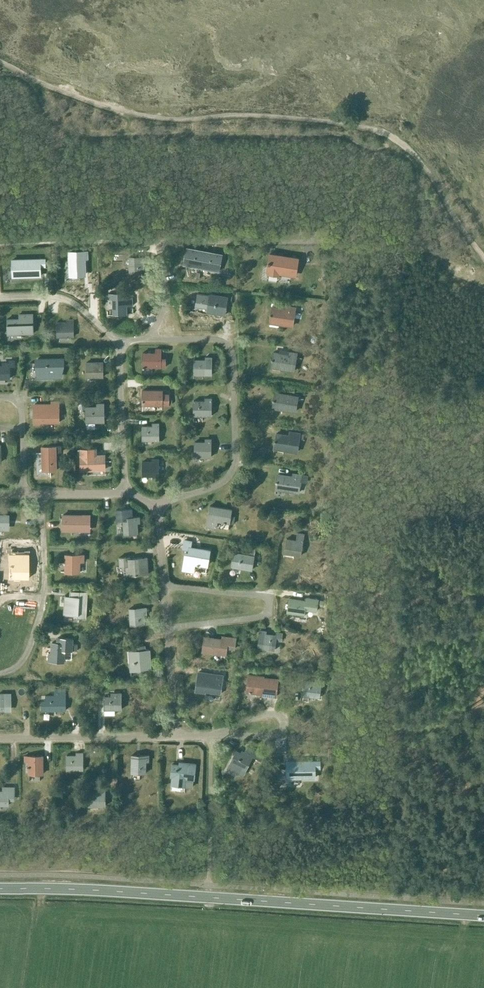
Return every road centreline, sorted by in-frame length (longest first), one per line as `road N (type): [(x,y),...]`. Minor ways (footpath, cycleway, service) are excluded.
road 1 (secondary): [(483,916),(0,888)]

